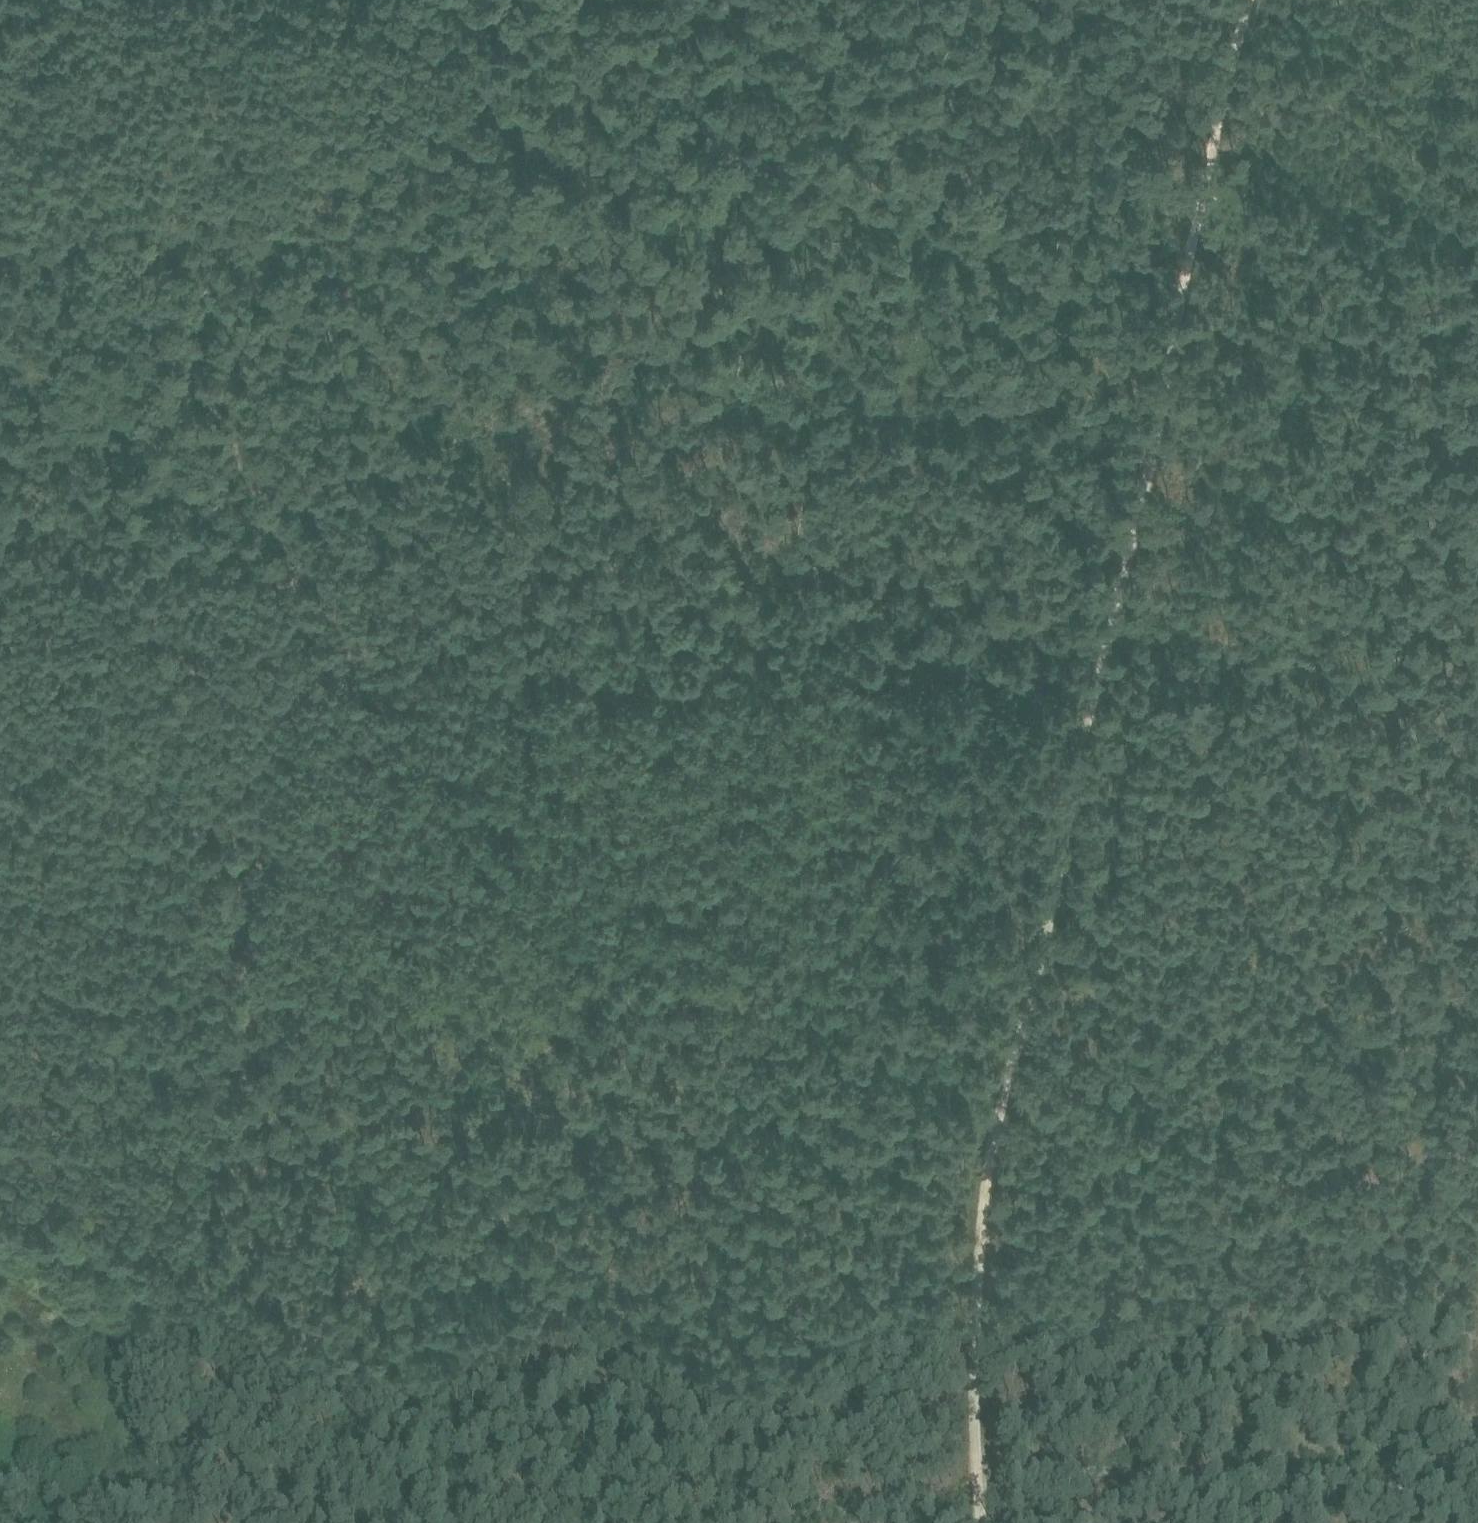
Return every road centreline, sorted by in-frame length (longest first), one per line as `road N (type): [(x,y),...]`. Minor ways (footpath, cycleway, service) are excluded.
road 1 (track): [(1250,0),(979,1184),(967,1392),(973,1522)]

